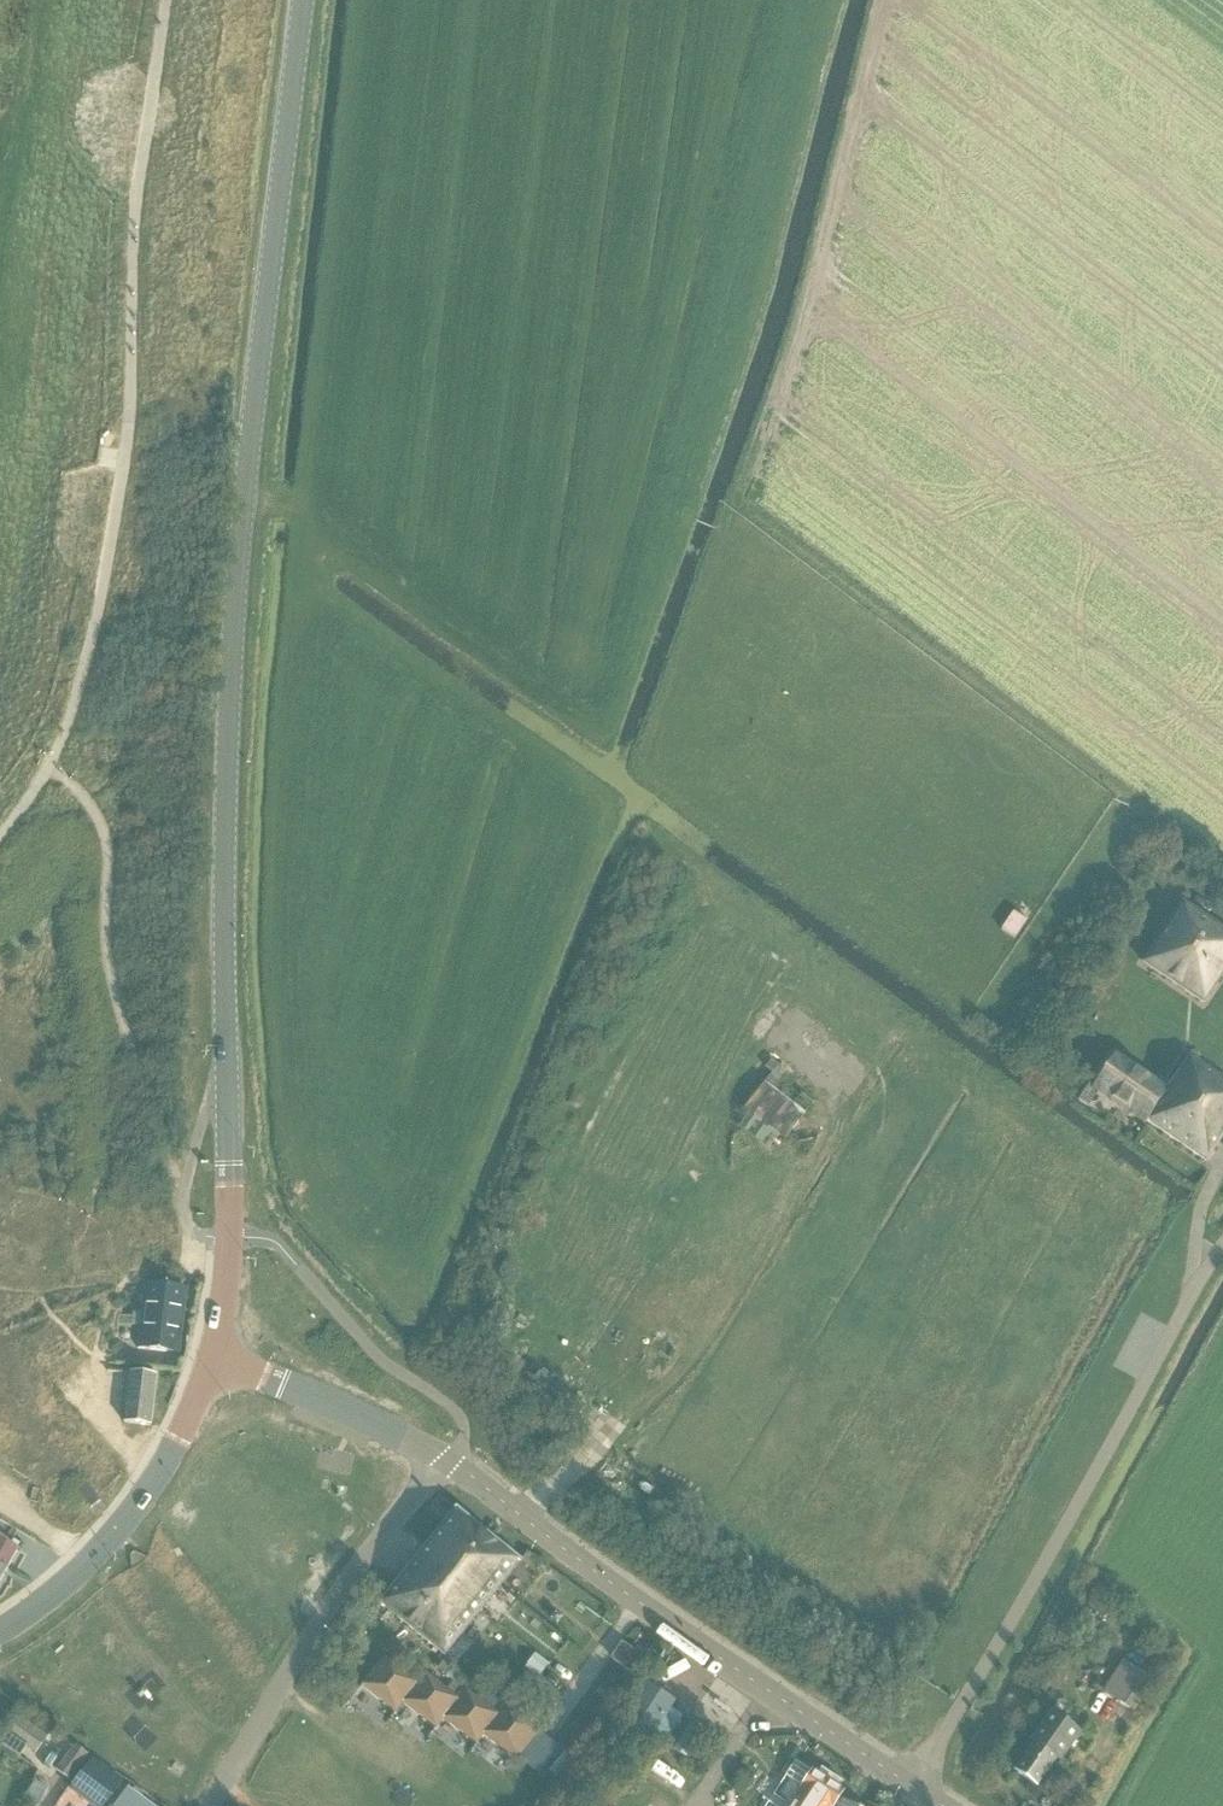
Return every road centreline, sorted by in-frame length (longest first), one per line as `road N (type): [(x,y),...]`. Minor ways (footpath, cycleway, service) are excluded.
road 1 (secondary): [(213,1355),(226,1236),(223,861),(235,619),(306,0)]
road 2 (tertiary): [(944,1805),(738,1670),(449,1459)]
road 3 (track): [(884,0),(793,357),(735,500)]
road 4 (residential): [(209,1805),(383,1535),(449,1459)]
road 5 (secondary): [(0,1630),(66,1582),(145,1491),(187,1425),(213,1355)]
road 6 (tertiary): [(449,1459),(213,1355)]
road 7 (track): [(390,572),(305,507),(244,499)]
road 8 (track): [(621,1415),(522,1515)]

